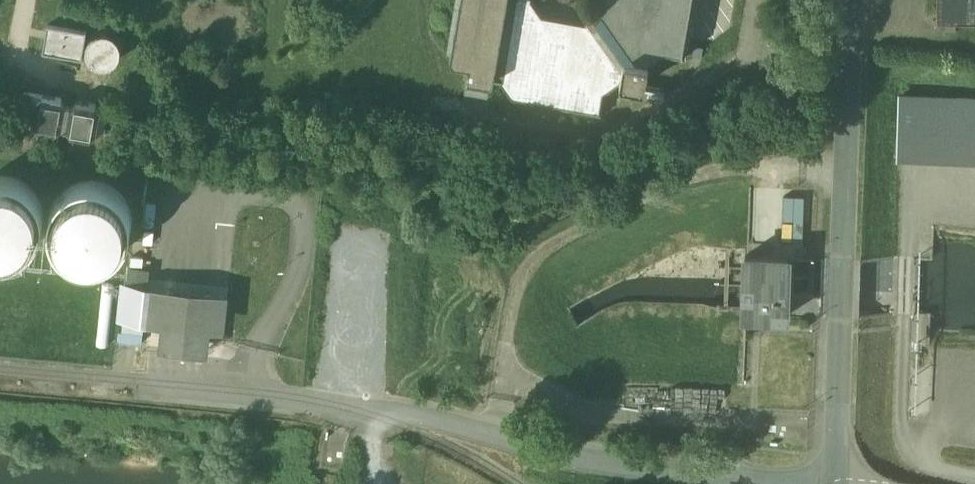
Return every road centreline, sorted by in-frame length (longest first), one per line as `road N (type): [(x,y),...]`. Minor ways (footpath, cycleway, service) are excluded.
road 1 (unclassified): [(849,0),(836,483)]
road 2 (unclassified): [(763,483),(311,407)]
road 3 (track): [(846,33),(974,46)]

